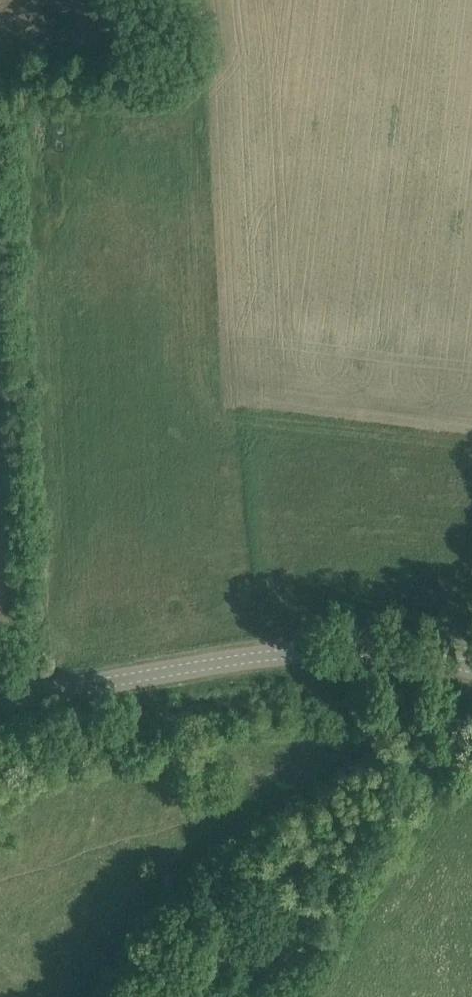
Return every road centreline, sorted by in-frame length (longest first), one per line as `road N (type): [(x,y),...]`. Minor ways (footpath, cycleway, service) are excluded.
road 1 (unclassified): [(0,702),(284,654),(397,653),(471,667)]

